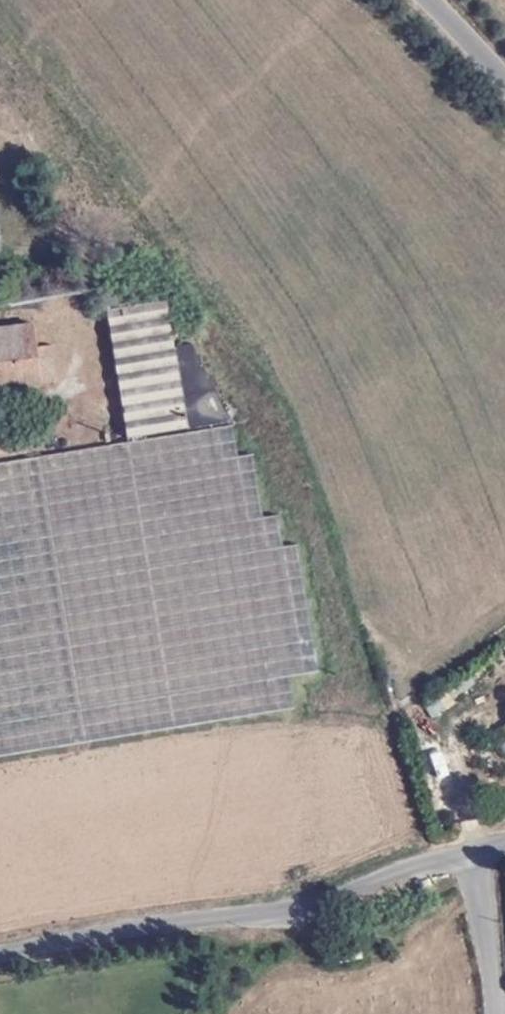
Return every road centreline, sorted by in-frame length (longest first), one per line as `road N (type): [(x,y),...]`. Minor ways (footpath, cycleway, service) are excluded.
road 1 (unclassified): [(504,837),(305,905),(0,947)]
road 2 (track): [(0,82),(67,196),(84,248),(74,385),(0,416)]

